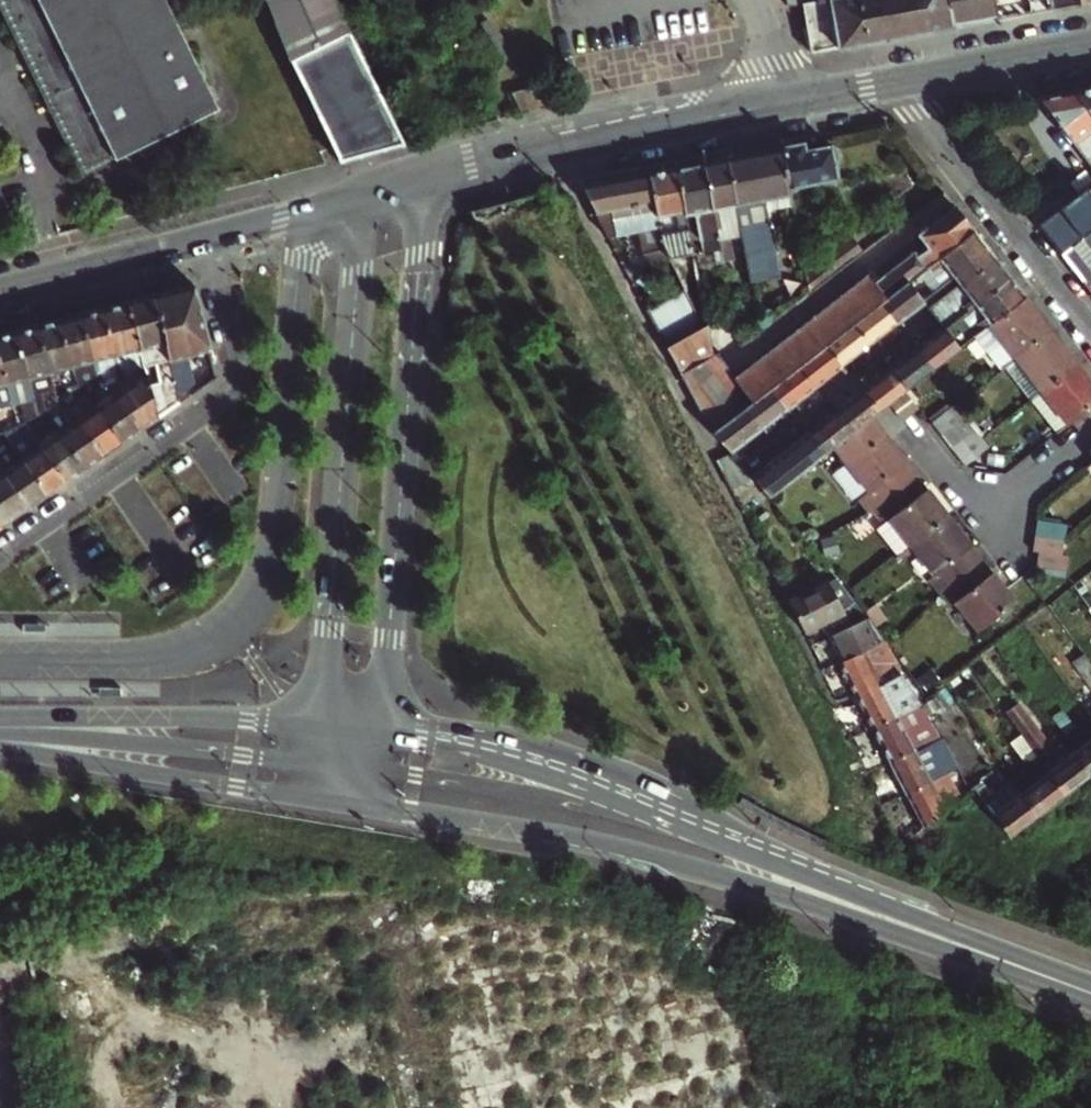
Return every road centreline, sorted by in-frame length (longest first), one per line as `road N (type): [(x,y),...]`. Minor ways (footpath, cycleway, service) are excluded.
road 1 (primary): [(1024,967),(569,768),(381,725)]
road 2 (primary): [(377,804),(624,850),(1024,967)]
road 3 (secondary): [(381,725),(431,177)]
road 4 (secondary): [(368,193),(324,719)]
road 5 (residential): [(0,554),(228,396),(239,353),(212,235)]
road 6 (primary): [(0,750),(377,804)]
road 7 (secondary): [(431,177),(788,101)]
road 8 (secondary): [(0,733),(336,757)]
road 9 (primary): [(324,719),(0,716)]
road 10 (residential): [(899,80),(1090,327)]
road 11 (tertiary): [(212,235),(0,291)]
road 12 (secondary): [(899,80),(1090,43)]
road 13 (tertiary): [(368,193),(212,235)]
road 14 (residential): [(1090,435),(987,513)]

